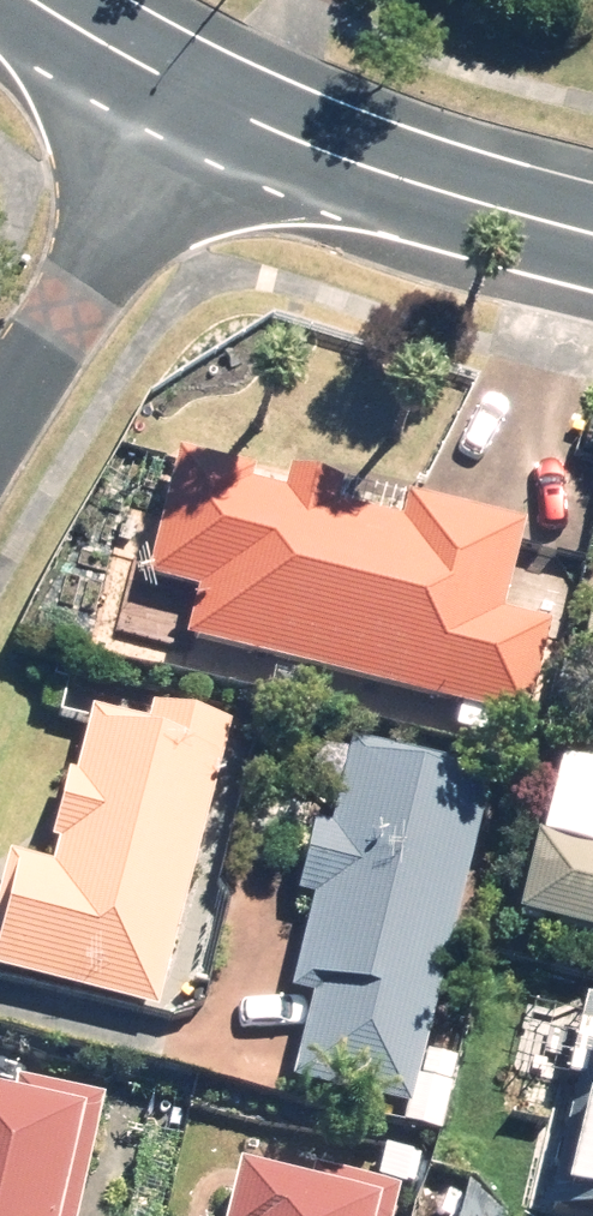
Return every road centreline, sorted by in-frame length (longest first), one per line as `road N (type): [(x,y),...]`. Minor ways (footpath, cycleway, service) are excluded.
road 1 (tertiary): [(189,98),(336,157),(592,232)]
road 2 (residential): [(189,98),(0,430)]
road 3 (tertiary): [(44,0),(189,98)]

